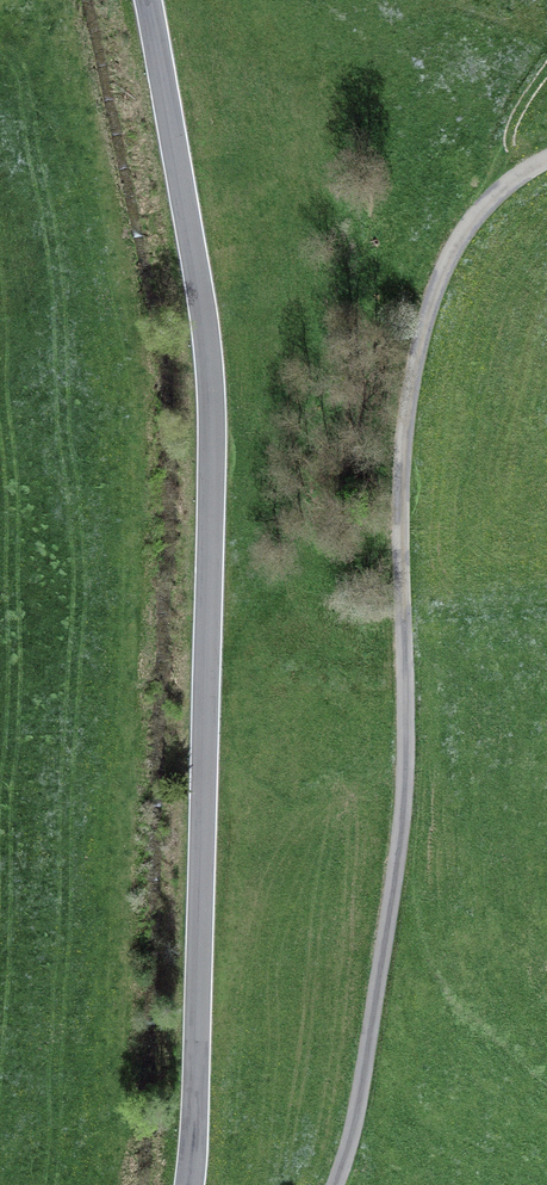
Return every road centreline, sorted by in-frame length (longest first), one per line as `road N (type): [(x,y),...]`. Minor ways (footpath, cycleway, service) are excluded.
road 1 (tertiary): [(189,1184),(212,416),(204,314),(149,0)]
road 2 (unclassified): [(336,1184),(357,1112),(400,833),(402,464),(416,364),(459,238),(489,200),(546,159)]

